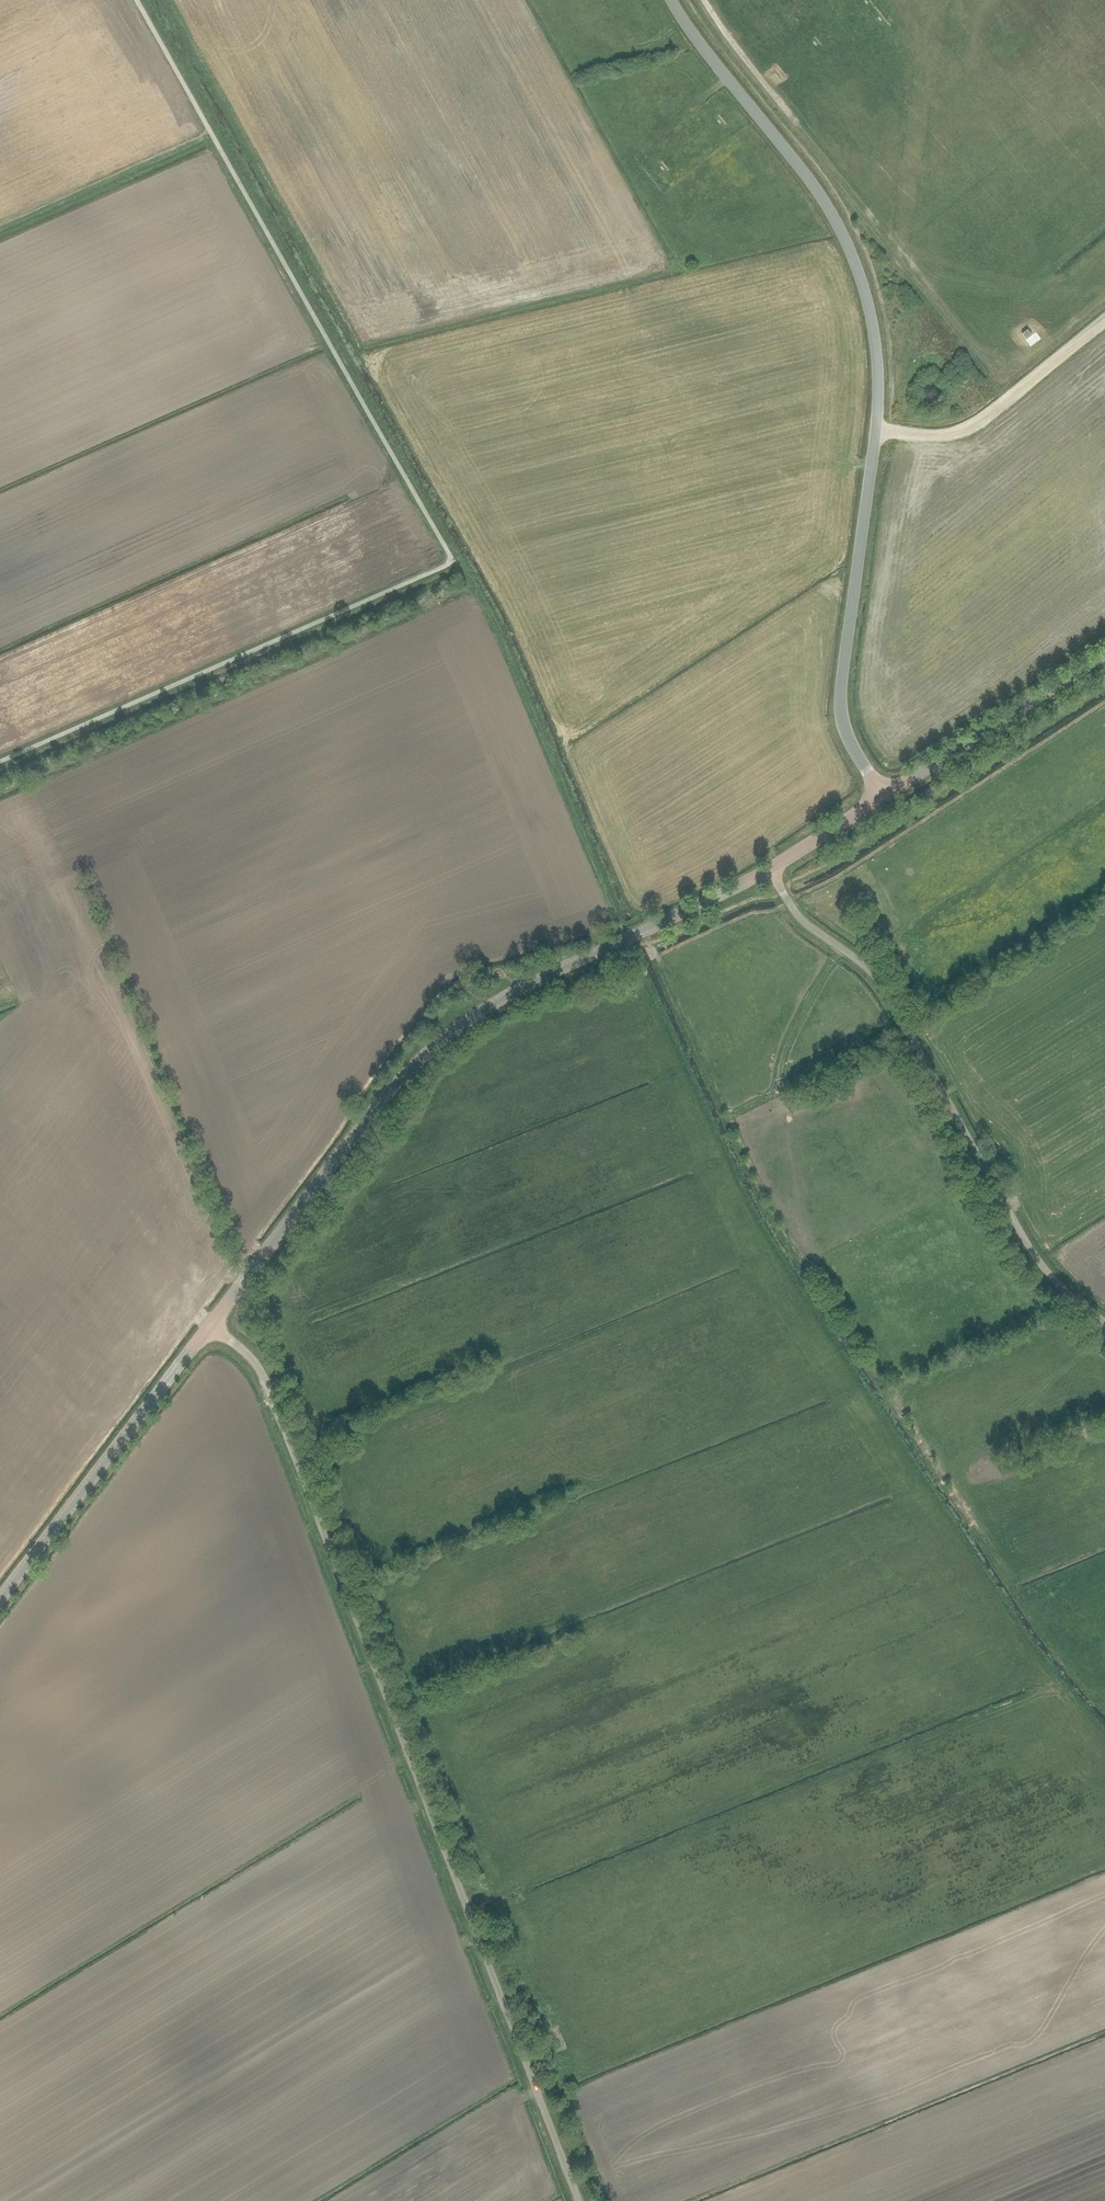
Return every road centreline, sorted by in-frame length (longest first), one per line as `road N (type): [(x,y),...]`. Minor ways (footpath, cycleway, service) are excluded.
road 1 (unclassified): [(580,2200),(271,1391),(250,1356),(212,1325)]
road 2 (tertiary): [(884,795),(842,714),(877,422),(871,314),(832,213),(672,0)]
road 3 (tertiary): [(212,1325),(445,1036),(518,989),(773,867)]
road 4 (unclassified): [(1104,1322),(1062,1288),(1029,1246),(886,990),(801,918),(773,867)]
road 5 (tertiary): [(0,1602),(212,1325)]
road 6 (tertiary): [(884,795),(1104,652)]
road 7 (track): [(891,434),(941,438),(977,426),(1104,322)]
road 8 (tertiary): [(773,867),(884,795)]

